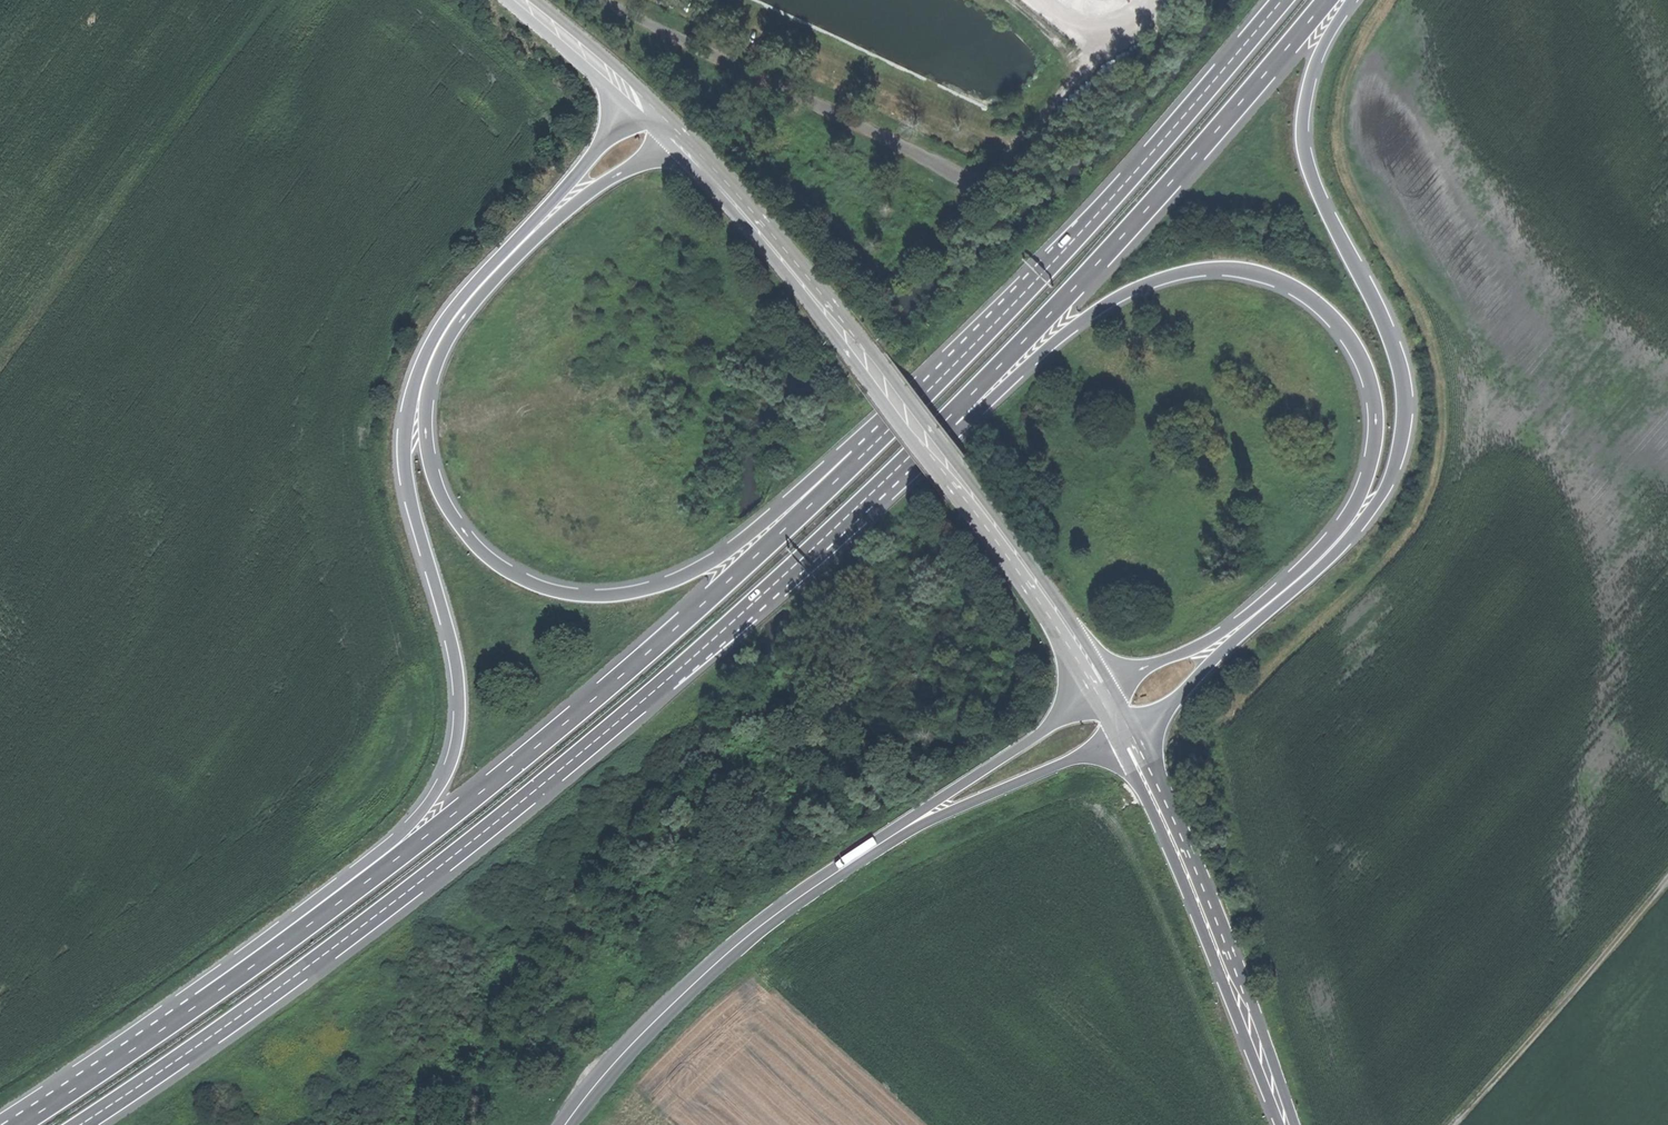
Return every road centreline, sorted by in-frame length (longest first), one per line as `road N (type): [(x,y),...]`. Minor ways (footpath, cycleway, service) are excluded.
road 1 (motorway): [(78,1124),(208,1038),(537,789),(778,580),(948,418)]
road 2 (motorway): [(857,459),(517,763),(258,963)]
road 3 (motorway): [(436,345),(409,403),(403,453),(458,672),(456,740),(437,788),(405,828),(313,904),(258,963)]
road 4 (tertiary): [(1103,689),(997,529),(803,276),(685,140)]
road 5 (motorway): [(948,418),(976,412),(1075,325),(1137,288),(1220,268),(1272,279),(1339,328),(1367,378),(1371,466),(1342,537)]
road 6 (motorway): [(857,459),(832,460),(756,530),(689,573),(630,593),(565,593),(505,568),(476,547),(445,504),(426,441),(436,345)]
road 7 (motorway): [(1282,0),(1170,131),(857,459)]
road 8 (motorway): [(1342,537),(1376,504),(1403,416),(1389,335),(1326,209),(1303,142),(1312,72),(1352,0)]
road 9 (motorway): [(948,418),(1115,244),(1326,0)]
road 10 (secondary): [(564,1124),(696,980),(892,835)]
road 11 (tertiary): [(1287,1124),(1210,917),(1131,738)]
road 12 (track): [(1457,1124),(1667,883)]
road 13 (motorway): [(258,963),(21,1124)]
road 14 (secondary): [(892,835),(1131,738)]
road 15 (secondary): [(1103,689),(892,835)]
road 16 (motorway): [(520,244),(613,176),(685,140)]
road 17 (motorway): [(1131,738),(1270,606)]
road 18 (motorway): [(1270,606),(1103,689)]
road 19 (motorway): [(520,244),(436,345)]
road 20 (motorway): [(595,147),(520,244)]

